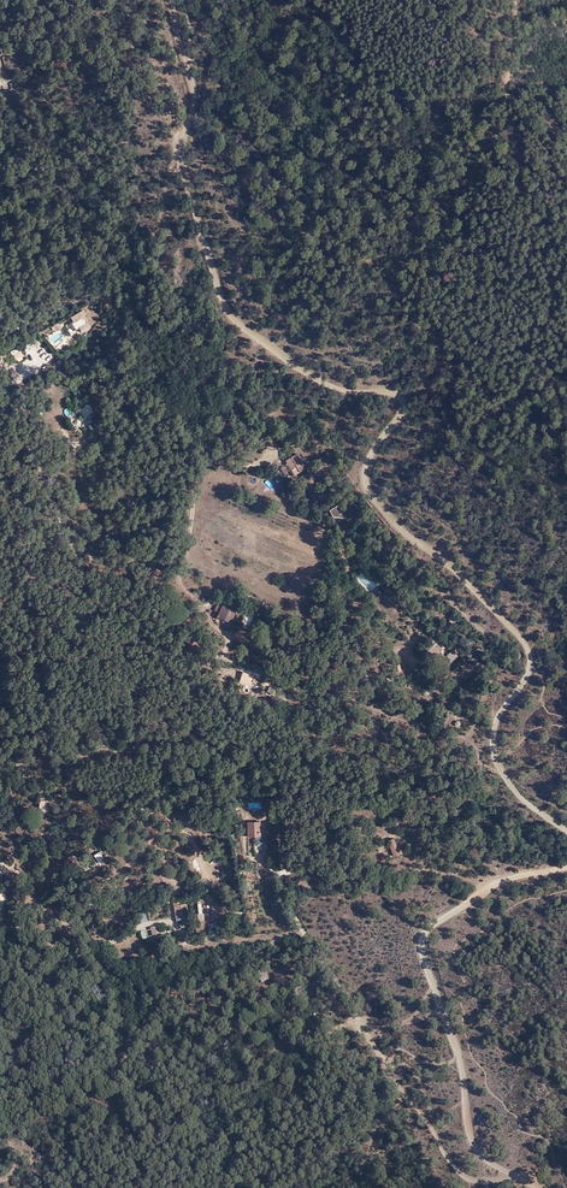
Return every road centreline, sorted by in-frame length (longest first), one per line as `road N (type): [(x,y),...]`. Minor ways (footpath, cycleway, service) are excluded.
road 1 (track): [(182,159),(225,294),(248,320),(337,384),(390,390),(402,400),(371,457),(368,485),(398,529),(488,603),(524,647),(526,670),(497,716),(492,748),(512,790),(566,833)]
road 2 (residential): [(359,1027),(277,886),(275,767),(233,746),(176,655),(119,626),(77,569),(32,437),(0,375)]
road 3 (track): [(566,868),(524,871),(475,894),(434,924),(428,939),(427,957),(461,1058),(469,1132),(495,1165),(535,1187)]
road 4 (residential): [(173,1024),(94,961),(17,931),(28,893),(0,861)]
road 5 (track): [(495,1165),(496,1182),(468,1177),(400,1087),(398,1069),(359,1027)]
road 6 (track): [(182,159),(195,98),(173,0)]

